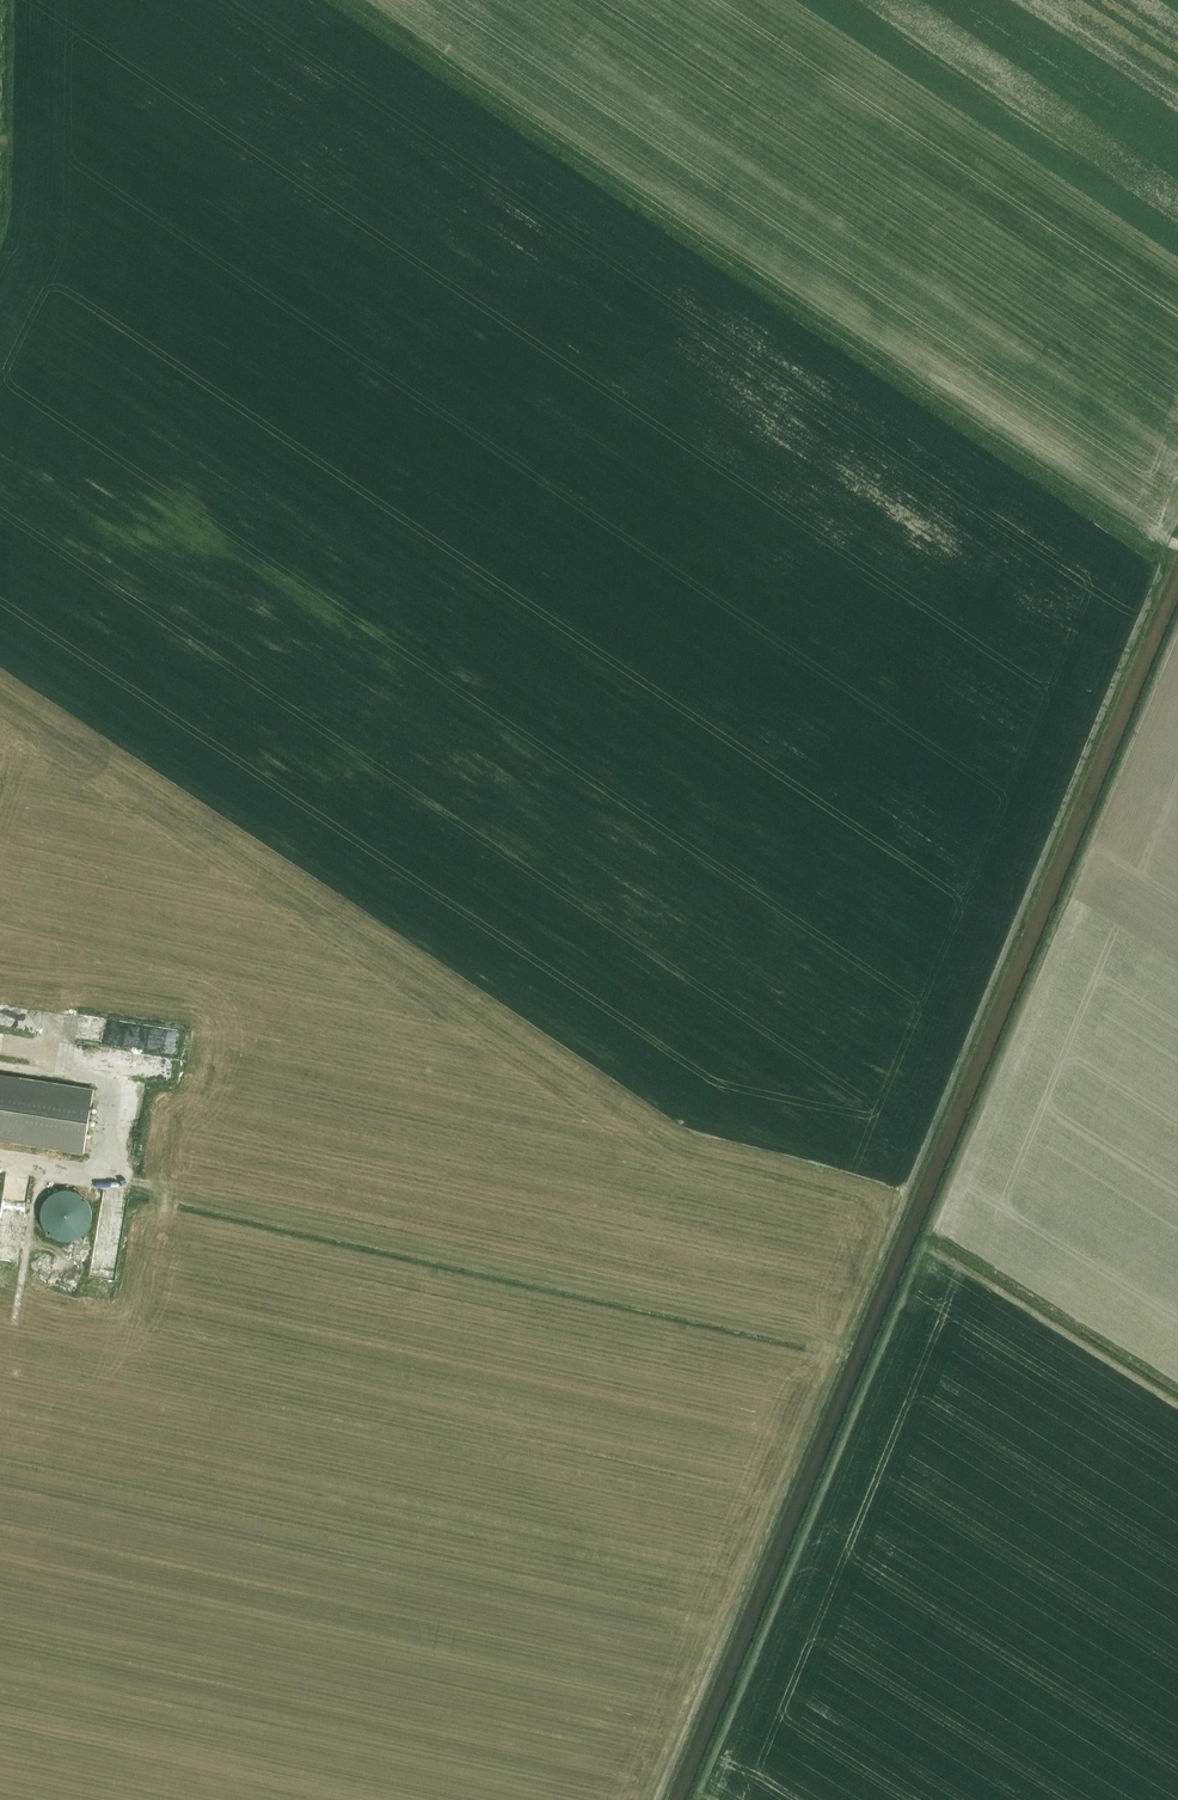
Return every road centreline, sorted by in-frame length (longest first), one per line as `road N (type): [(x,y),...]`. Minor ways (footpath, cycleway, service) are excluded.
road 1 (track): [(697,1799),(1177,637)]

